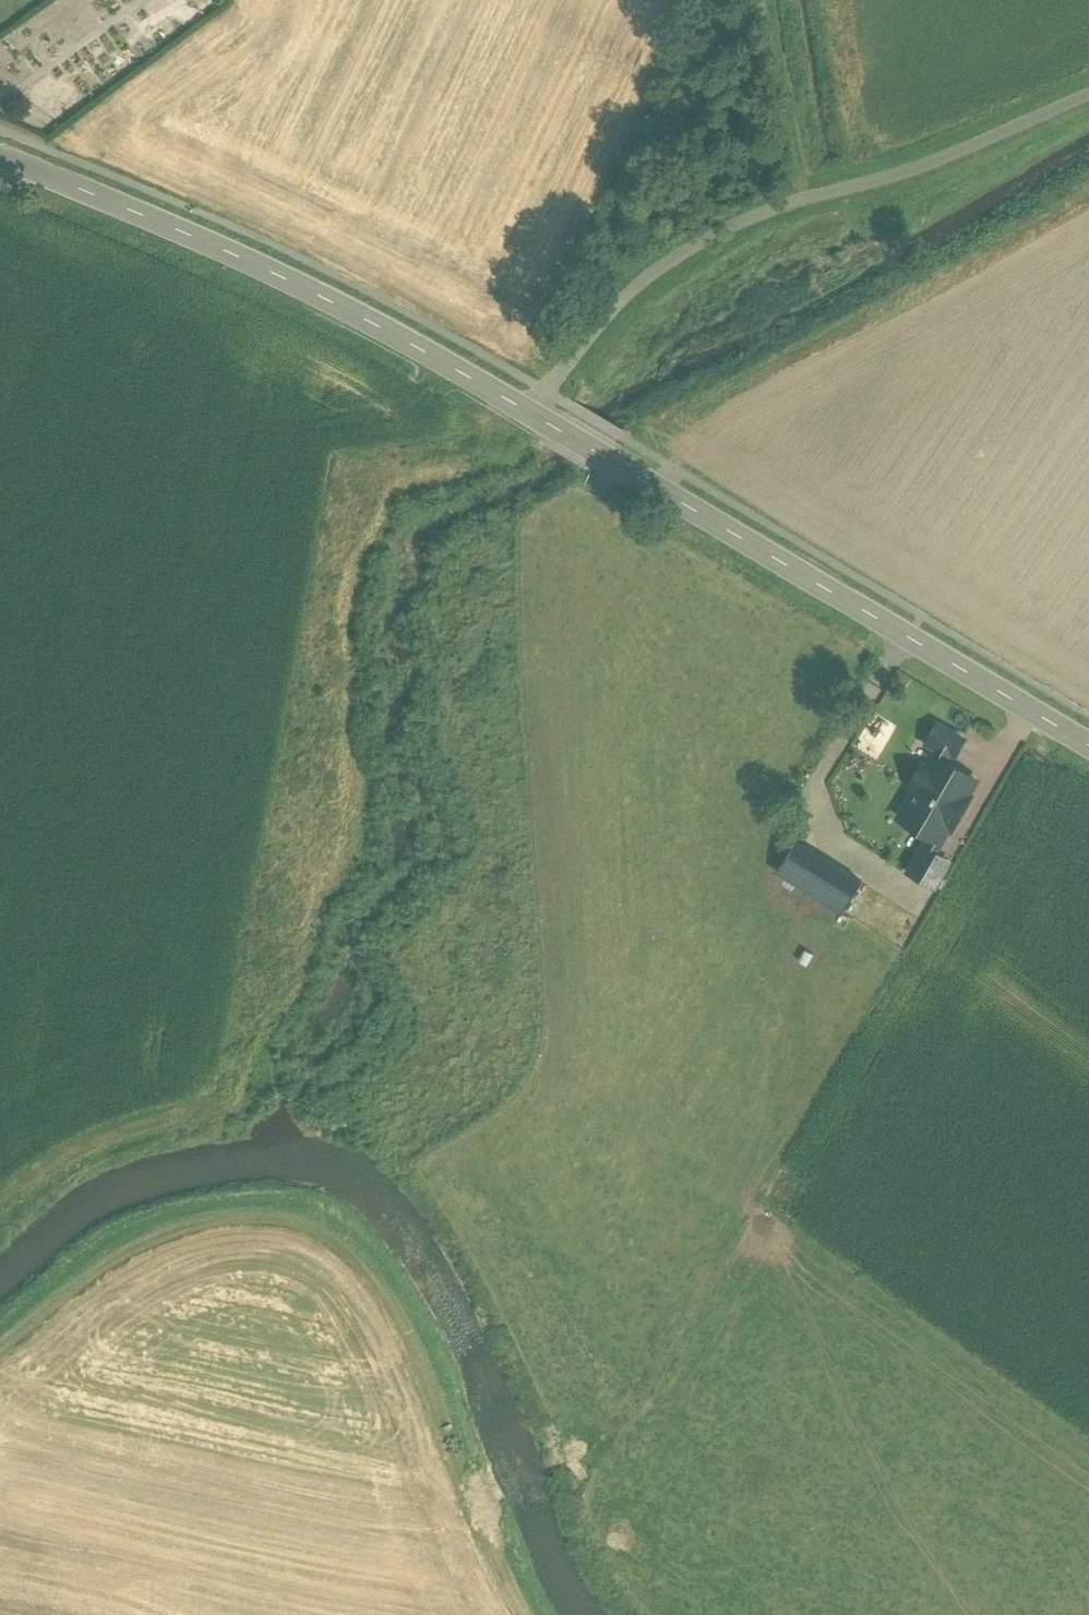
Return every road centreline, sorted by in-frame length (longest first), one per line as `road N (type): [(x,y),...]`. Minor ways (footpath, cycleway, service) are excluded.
road 1 (unclassified): [(1088,100),(893,184),(733,232),(653,281),(608,320),(542,418)]
road 2 (secondary): [(542,418),(1088,748)]
road 3 (secondary): [(0,157),(402,340),(542,418)]

